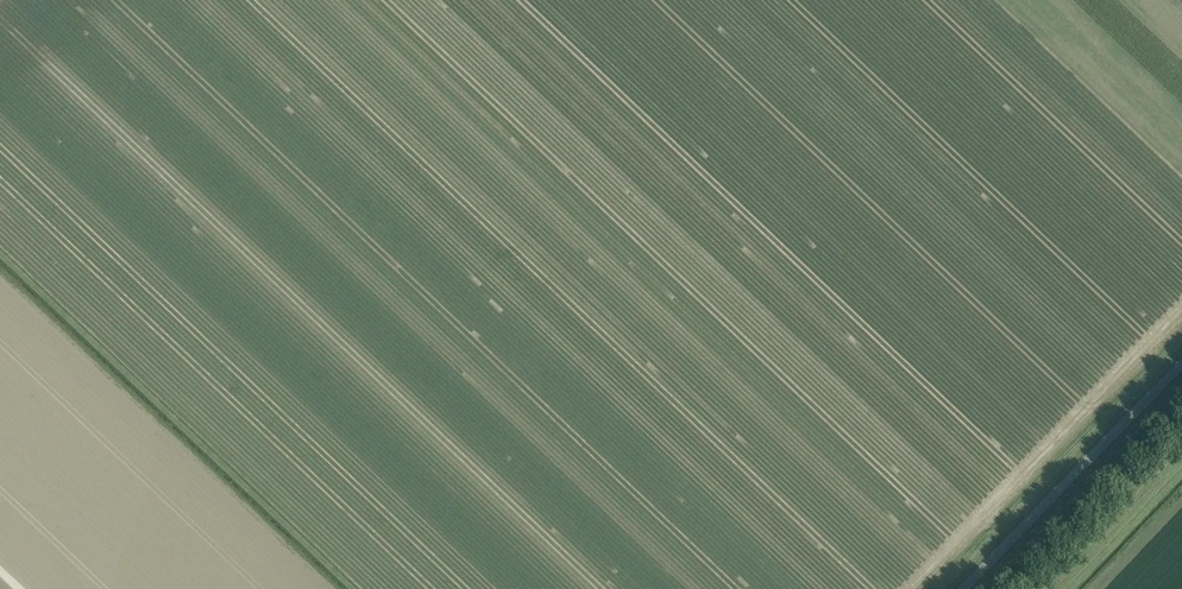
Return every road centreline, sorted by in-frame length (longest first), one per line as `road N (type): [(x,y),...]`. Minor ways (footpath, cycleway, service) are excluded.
road 1 (unclassified): [(967,588),(1181,370)]

